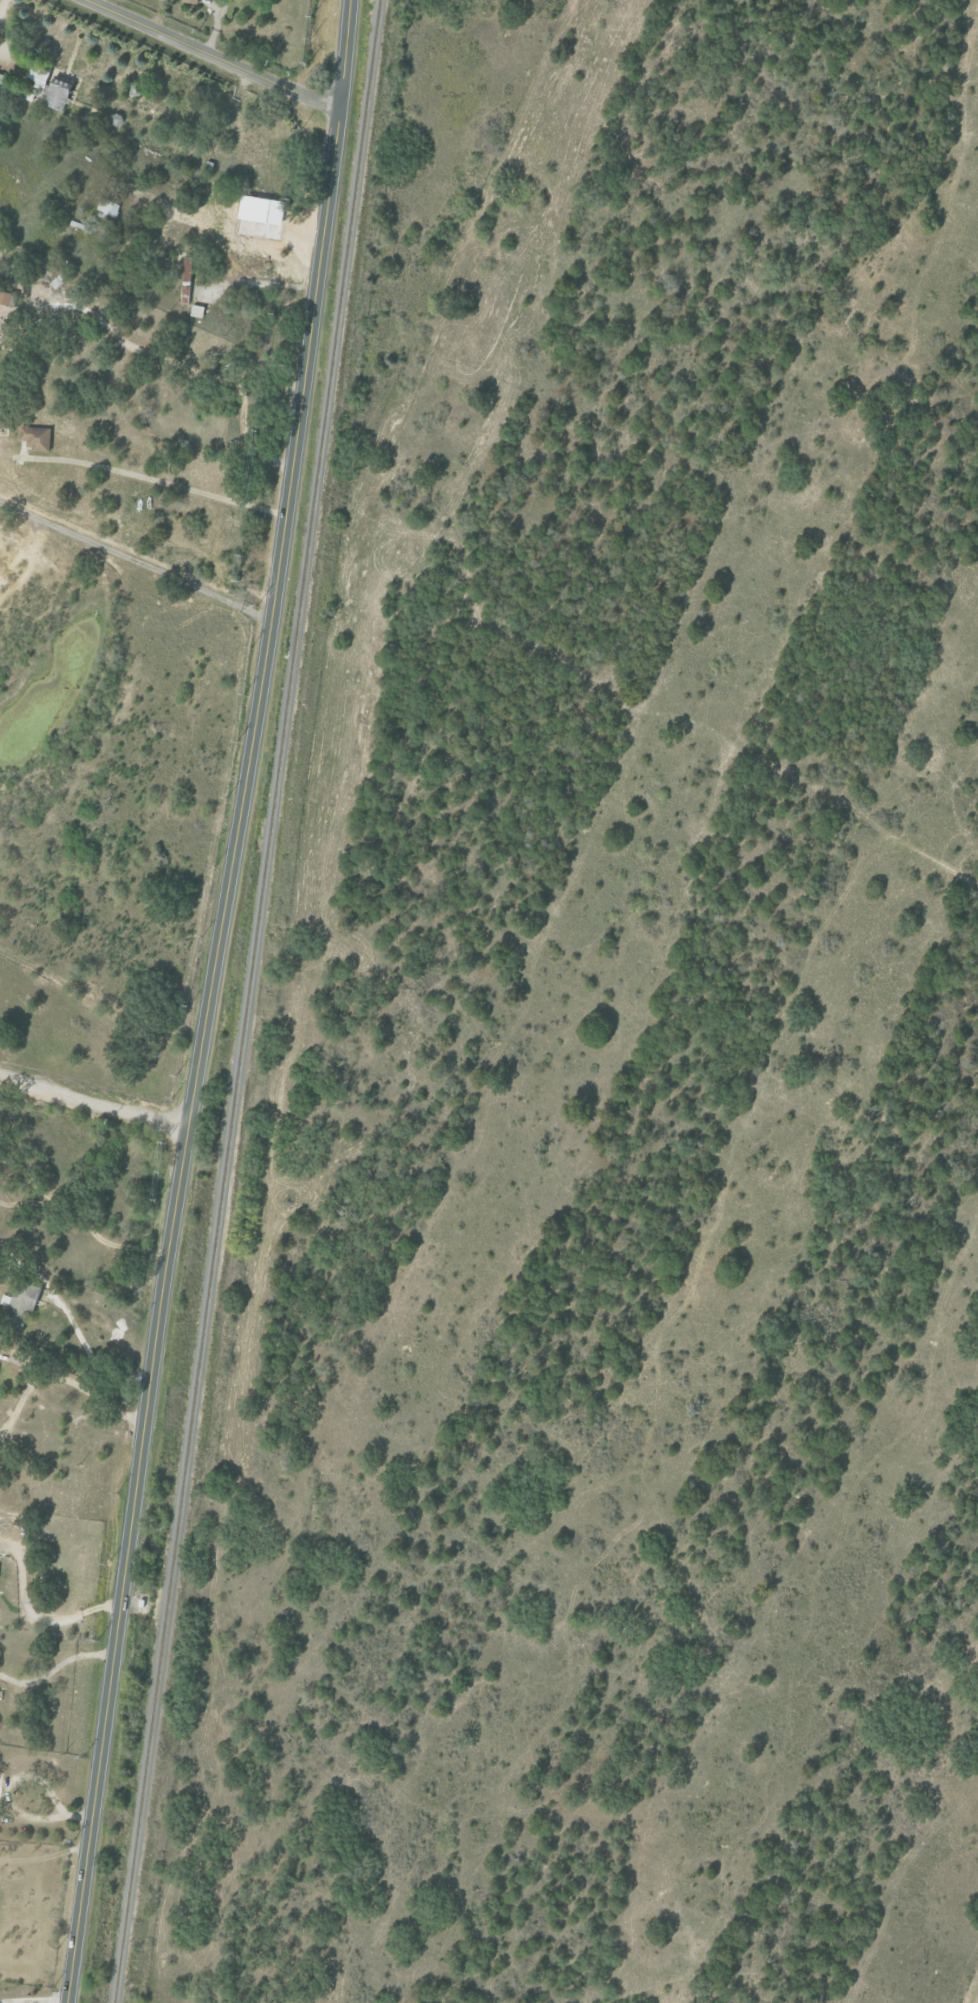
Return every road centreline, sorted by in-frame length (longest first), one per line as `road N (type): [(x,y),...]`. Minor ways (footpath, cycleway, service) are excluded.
road 1 (tertiary): [(349,0),(268,642),(170,1248),(68,2002)]
road 2 (residential): [(339,110),(84,0)]
road 3 (residential): [(187,1134),(0,1082)]

